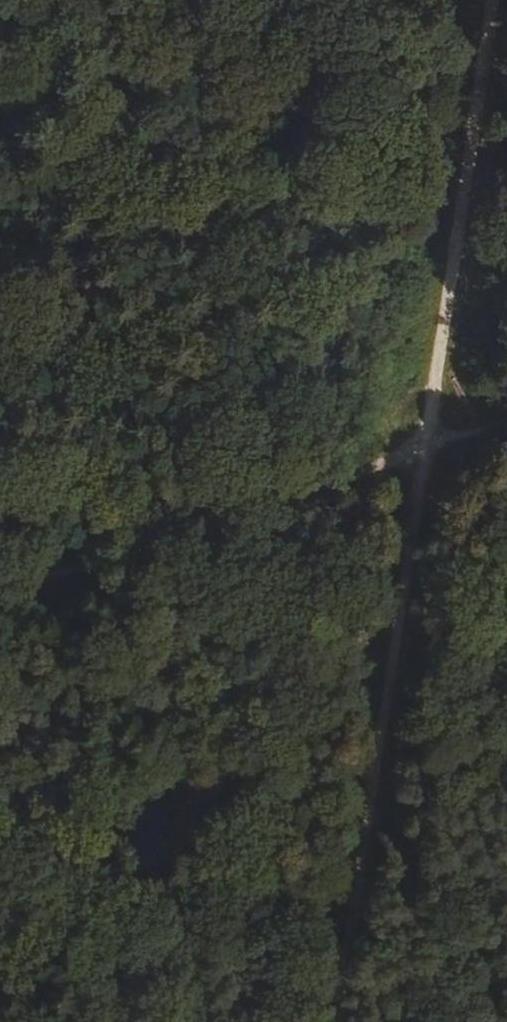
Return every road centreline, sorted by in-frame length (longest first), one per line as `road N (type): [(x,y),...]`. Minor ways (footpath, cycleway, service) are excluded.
road 1 (track): [(339,1021),(419,463)]
road 2 (track): [(419,463),(500,0)]
road 3 (track): [(0,592),(419,463)]

